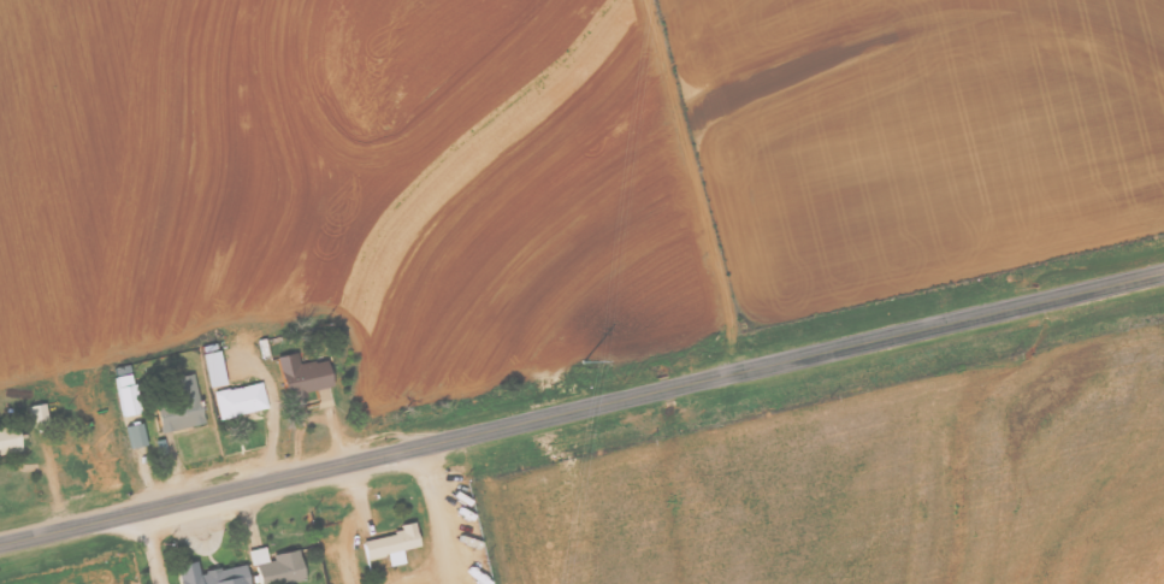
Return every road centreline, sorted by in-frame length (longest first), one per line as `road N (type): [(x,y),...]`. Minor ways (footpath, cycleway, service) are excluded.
road 1 (secondary): [(0,540),(746,372)]
road 2 (secondary): [(746,372),(1163,271)]
road 3 (residential): [(746,372),(659,0)]

